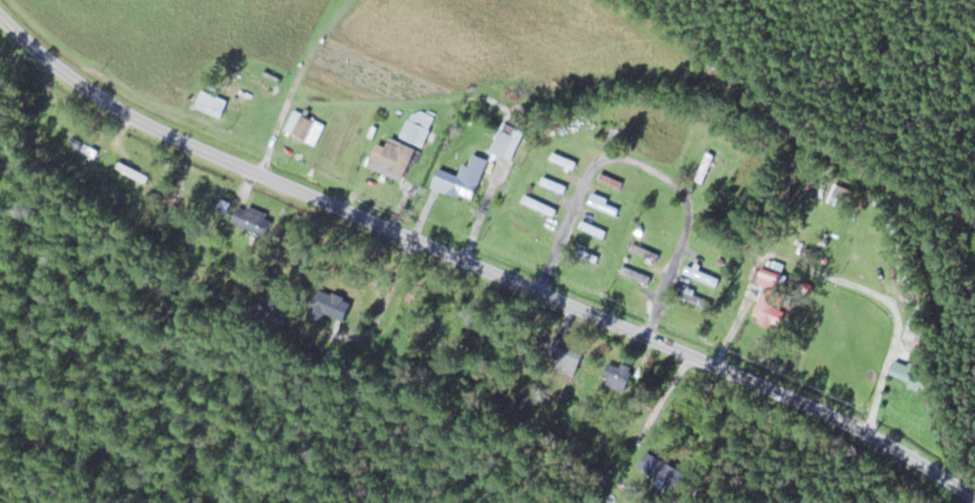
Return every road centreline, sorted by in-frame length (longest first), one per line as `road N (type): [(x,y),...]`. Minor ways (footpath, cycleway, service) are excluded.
road 1 (residential): [(974,496),(844,419),(214,160),(65,74),(0,18)]

